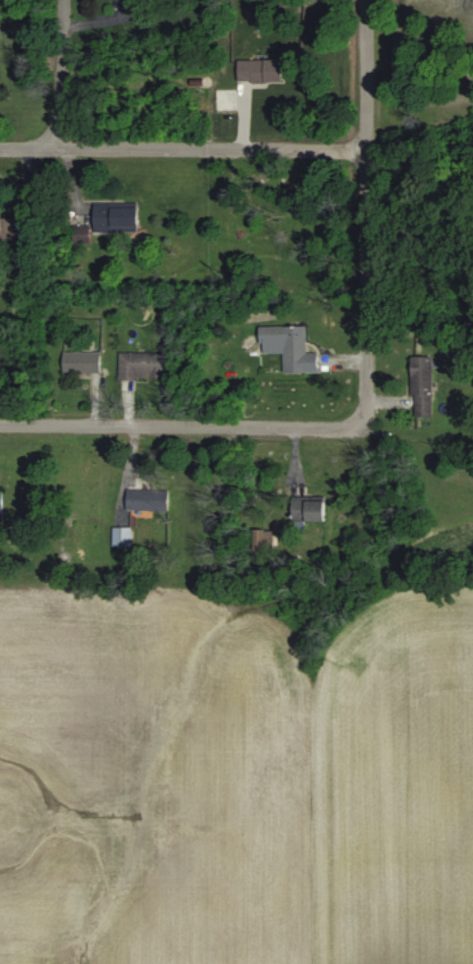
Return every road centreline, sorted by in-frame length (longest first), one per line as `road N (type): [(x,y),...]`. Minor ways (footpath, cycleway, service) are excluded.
road 1 (residential): [(365,430),(368,0)]
road 2 (residential): [(368,151),(0,149)]
road 3 (residential): [(365,430),(0,425)]
road 4 (residential): [(54,148),(62,0)]

